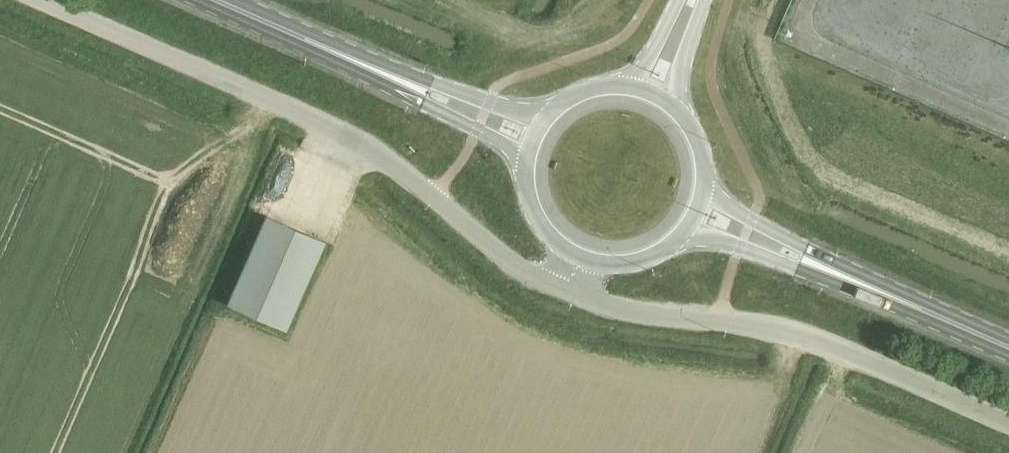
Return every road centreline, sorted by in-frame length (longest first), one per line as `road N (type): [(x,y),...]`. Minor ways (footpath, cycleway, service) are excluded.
road 1 (unclassified): [(556,285),(505,258),(438,196),(310,115),(50,0)]
road 2 (unclassified): [(1008,425),(808,336),(586,298)]
road 3 (primary): [(213,0),(410,86)]
road 4 (primary): [(1008,349),(840,275)]
road 5 (primary): [(686,226),(793,268),(840,275)]
road 6 (primary): [(840,275),(702,190)]
road 7 (primary): [(410,86),(433,110),(525,157)]
road 8 (primary): [(542,119),(410,86)]

